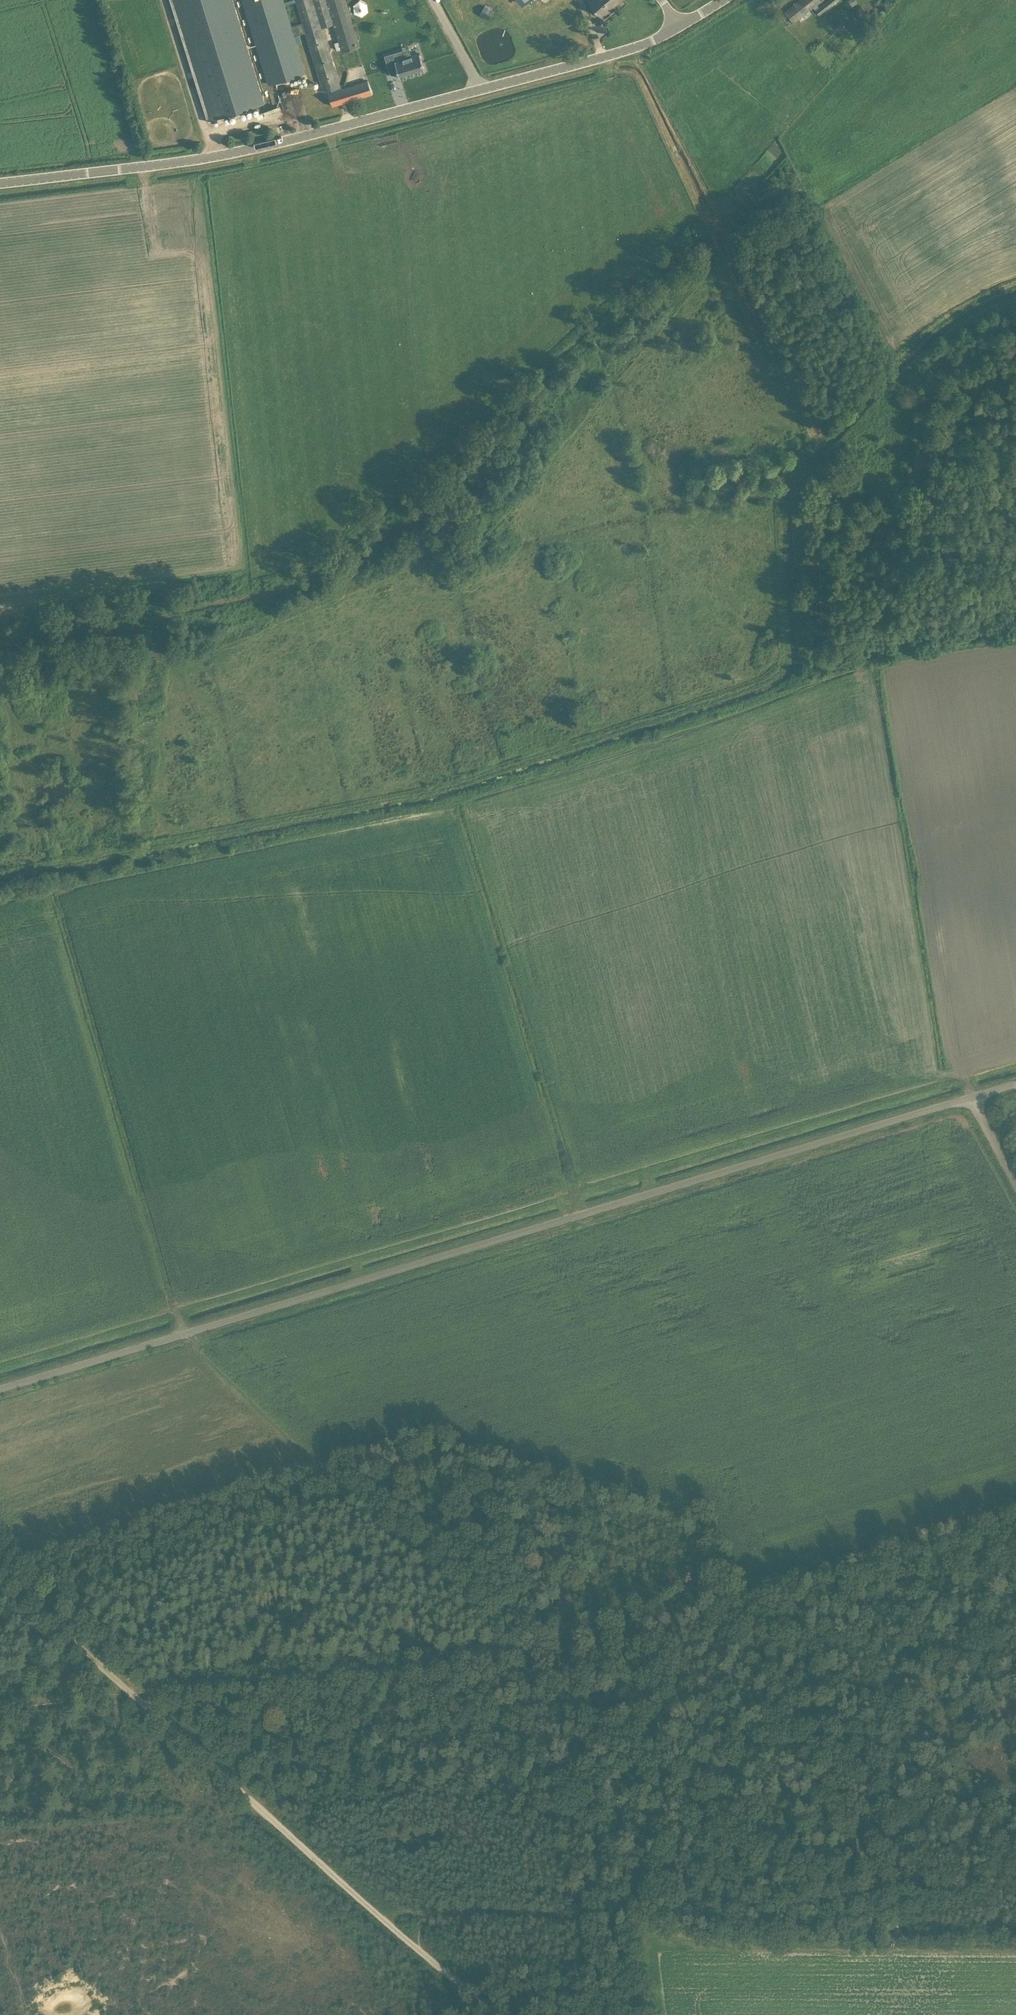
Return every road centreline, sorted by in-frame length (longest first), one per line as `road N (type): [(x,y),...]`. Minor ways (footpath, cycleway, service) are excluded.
road 1 (unclassified): [(0,1390),(352,1279),(1015,1089)]
road 2 (track): [(0,639),(244,599),(297,578),(723,220)]
road 3 (unclassified): [(0,185),(131,171),(308,137),(638,51),(725,0)]
road 4 (track): [(736,1595),(510,1657),(134,1693)]
road 5 (track): [(420,1948),(425,1922),(437,1914),(894,1941)]
road 6 (track): [(134,1693),(420,1948)]
road 7 (track): [(1015,1515),(736,1595)]
road 8 (track): [(510,1657),(324,1482)]
road 9 (track): [(638,51),(723,220)]
road 10 (track): [(134,1693),(0,1565)]
road 11 (track): [(0,1706),(134,1693)]
road 12 (track): [(1015,1943),(894,1941)]

